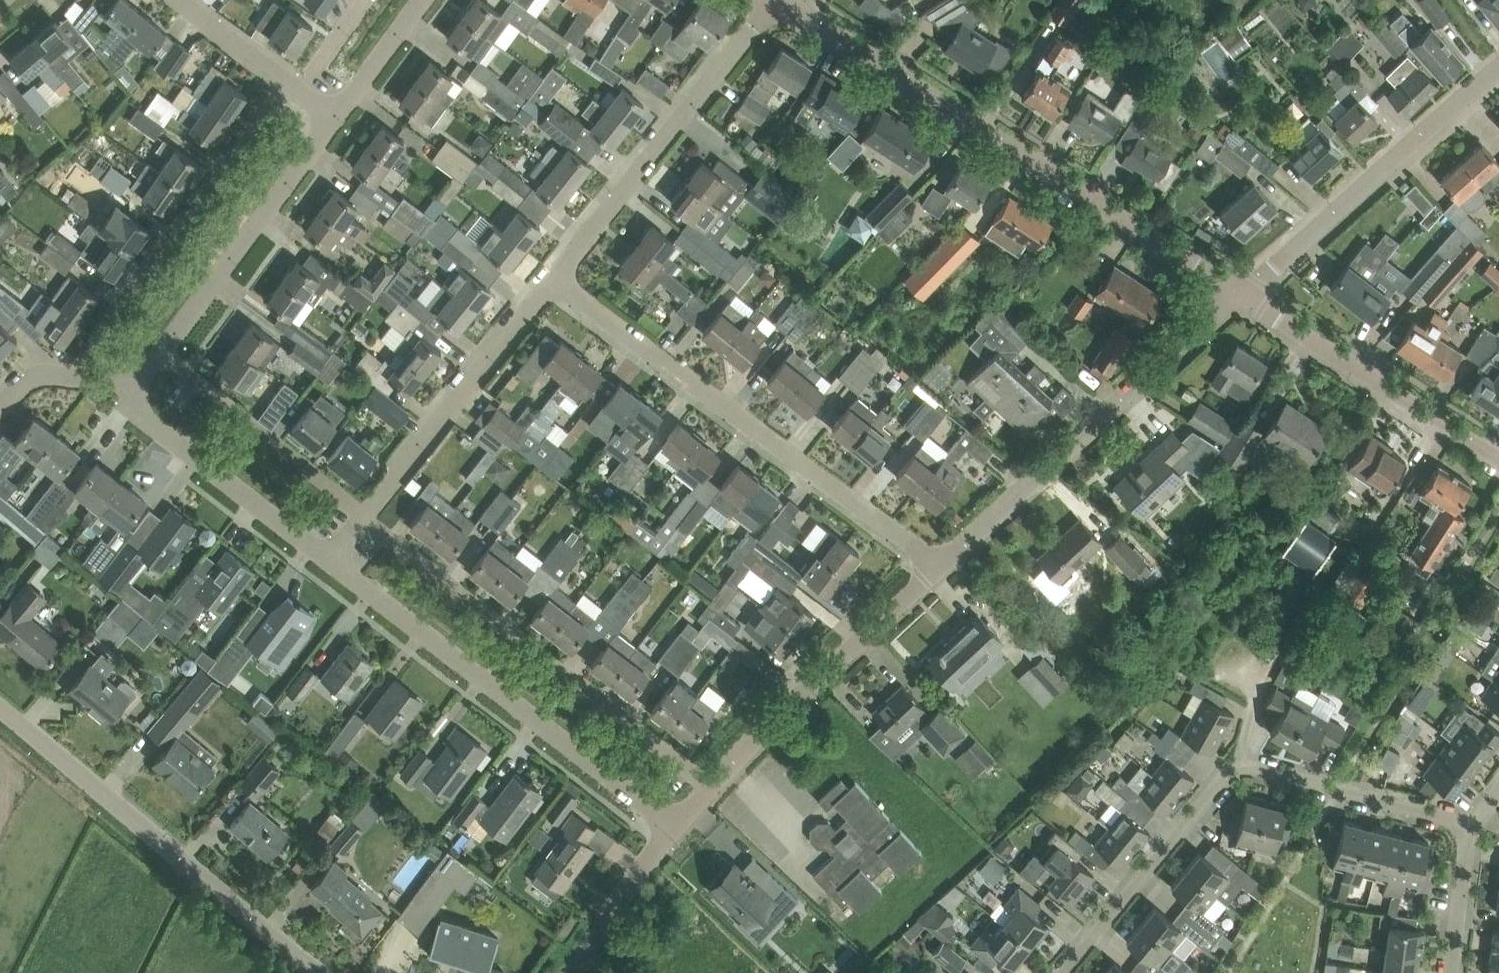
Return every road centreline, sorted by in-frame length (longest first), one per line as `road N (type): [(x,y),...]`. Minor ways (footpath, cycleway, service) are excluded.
road 1 (residential): [(1236,294),(784,0)]
road 2 (residential): [(1064,972),(1228,776),(1243,770),(1468,825)]
road 3 (residential): [(943,570),(555,278)]
road 4 (residential): [(709,788),(365,516)]
road 5 (residential): [(674,826),(329,560)]
road 6 (residential): [(324,972),(0,707)]
road 7 (residential): [(943,570),(1236,294)]
road 8 (residential): [(285,79),(67,376)]
road 9 (residential): [(555,278),(776,0)]
road 10 (residential): [(1236,294),(1498,71)]
road 11 (residential): [(709,788),(943,570)]
road 12 (residential): [(1498,456),(1236,294)]
road 13 (residential): [(365,516),(555,278)]
road 14 (residential): [(161,353),(335,118)]
road 15 (residential): [(329,560),(146,418),(136,383)]
road 16 (residential): [(365,516),(161,353)]
road 17 (residential): [(574,972),(674,826)]
road 18 (residential): [(1450,972),(1468,825)]
road 19 (residential): [(335,118),(421,0)]
road 20 (residential): [(182,0),(285,79)]

